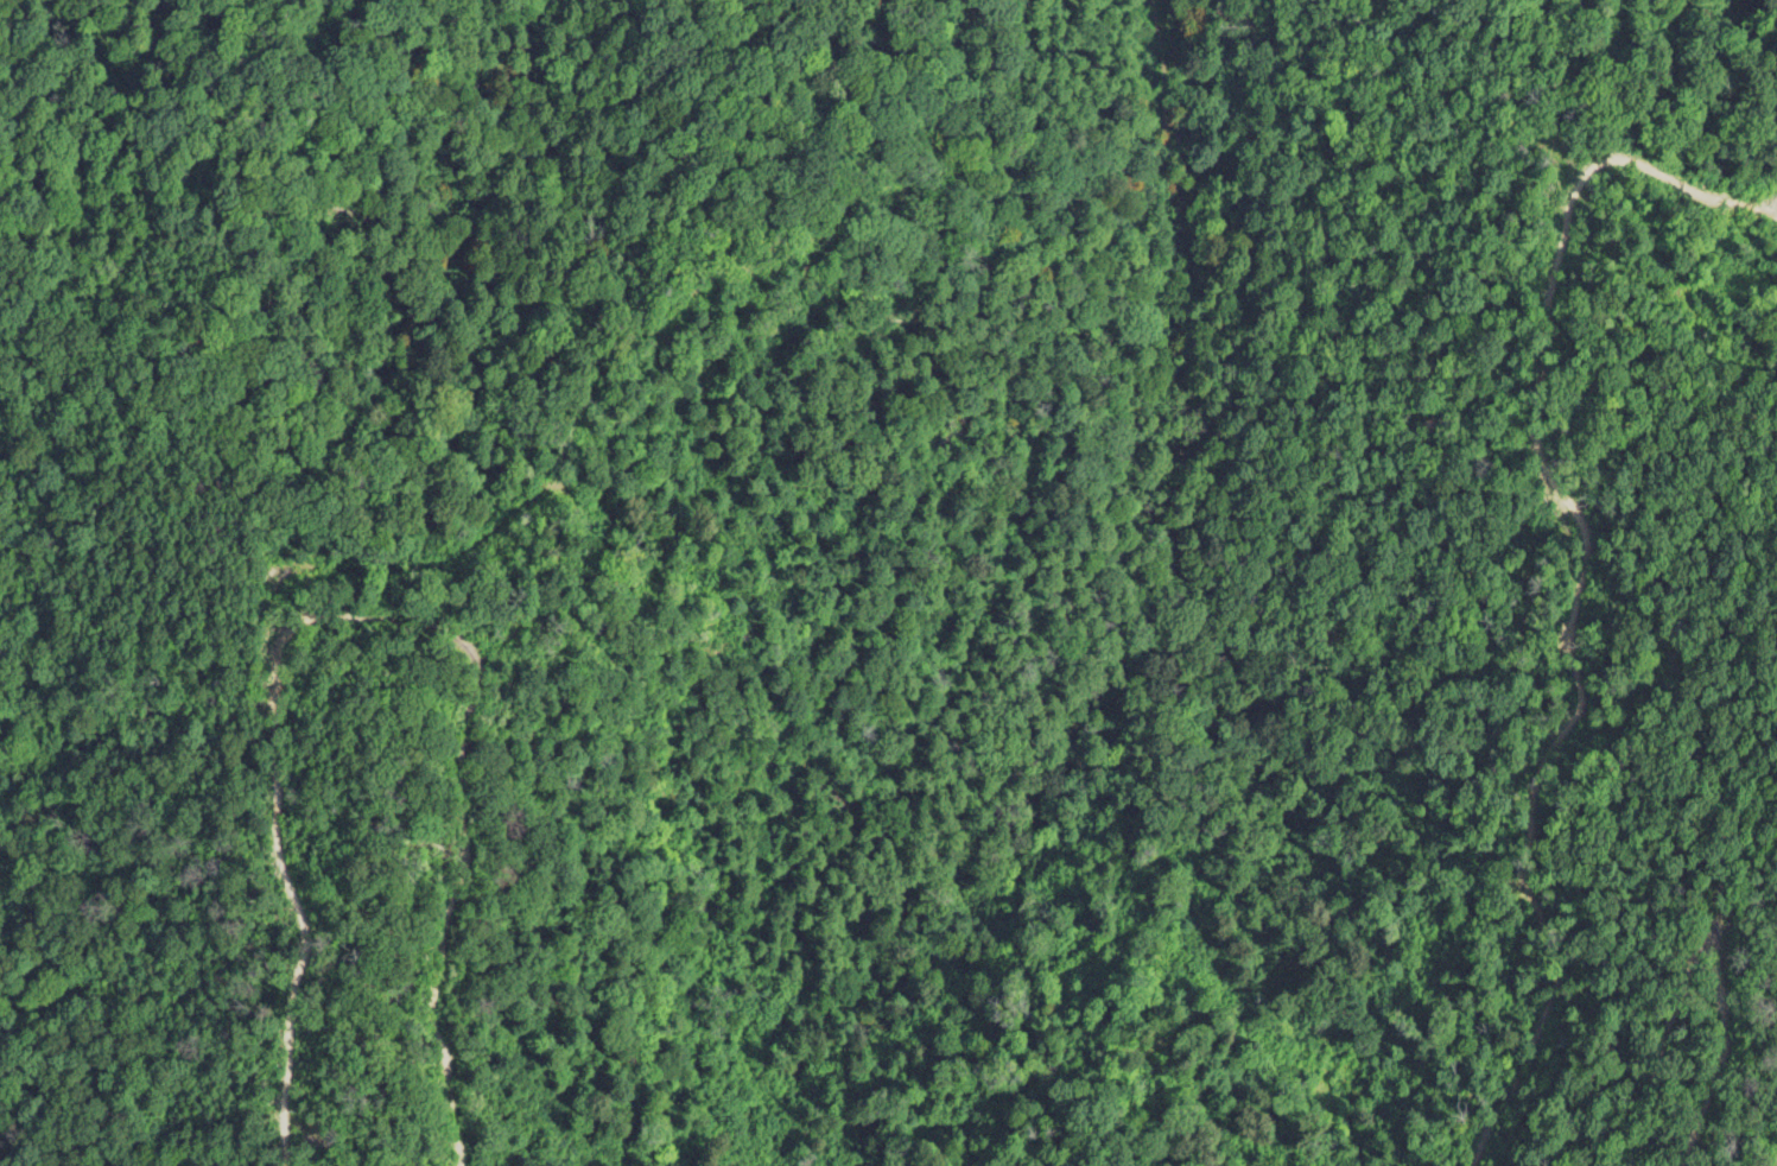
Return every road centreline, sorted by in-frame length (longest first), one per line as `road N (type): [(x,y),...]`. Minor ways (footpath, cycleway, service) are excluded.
road 1 (track): [(0,214),(19,223),(114,361),(242,475),(330,696),(413,1000),(435,1165)]

